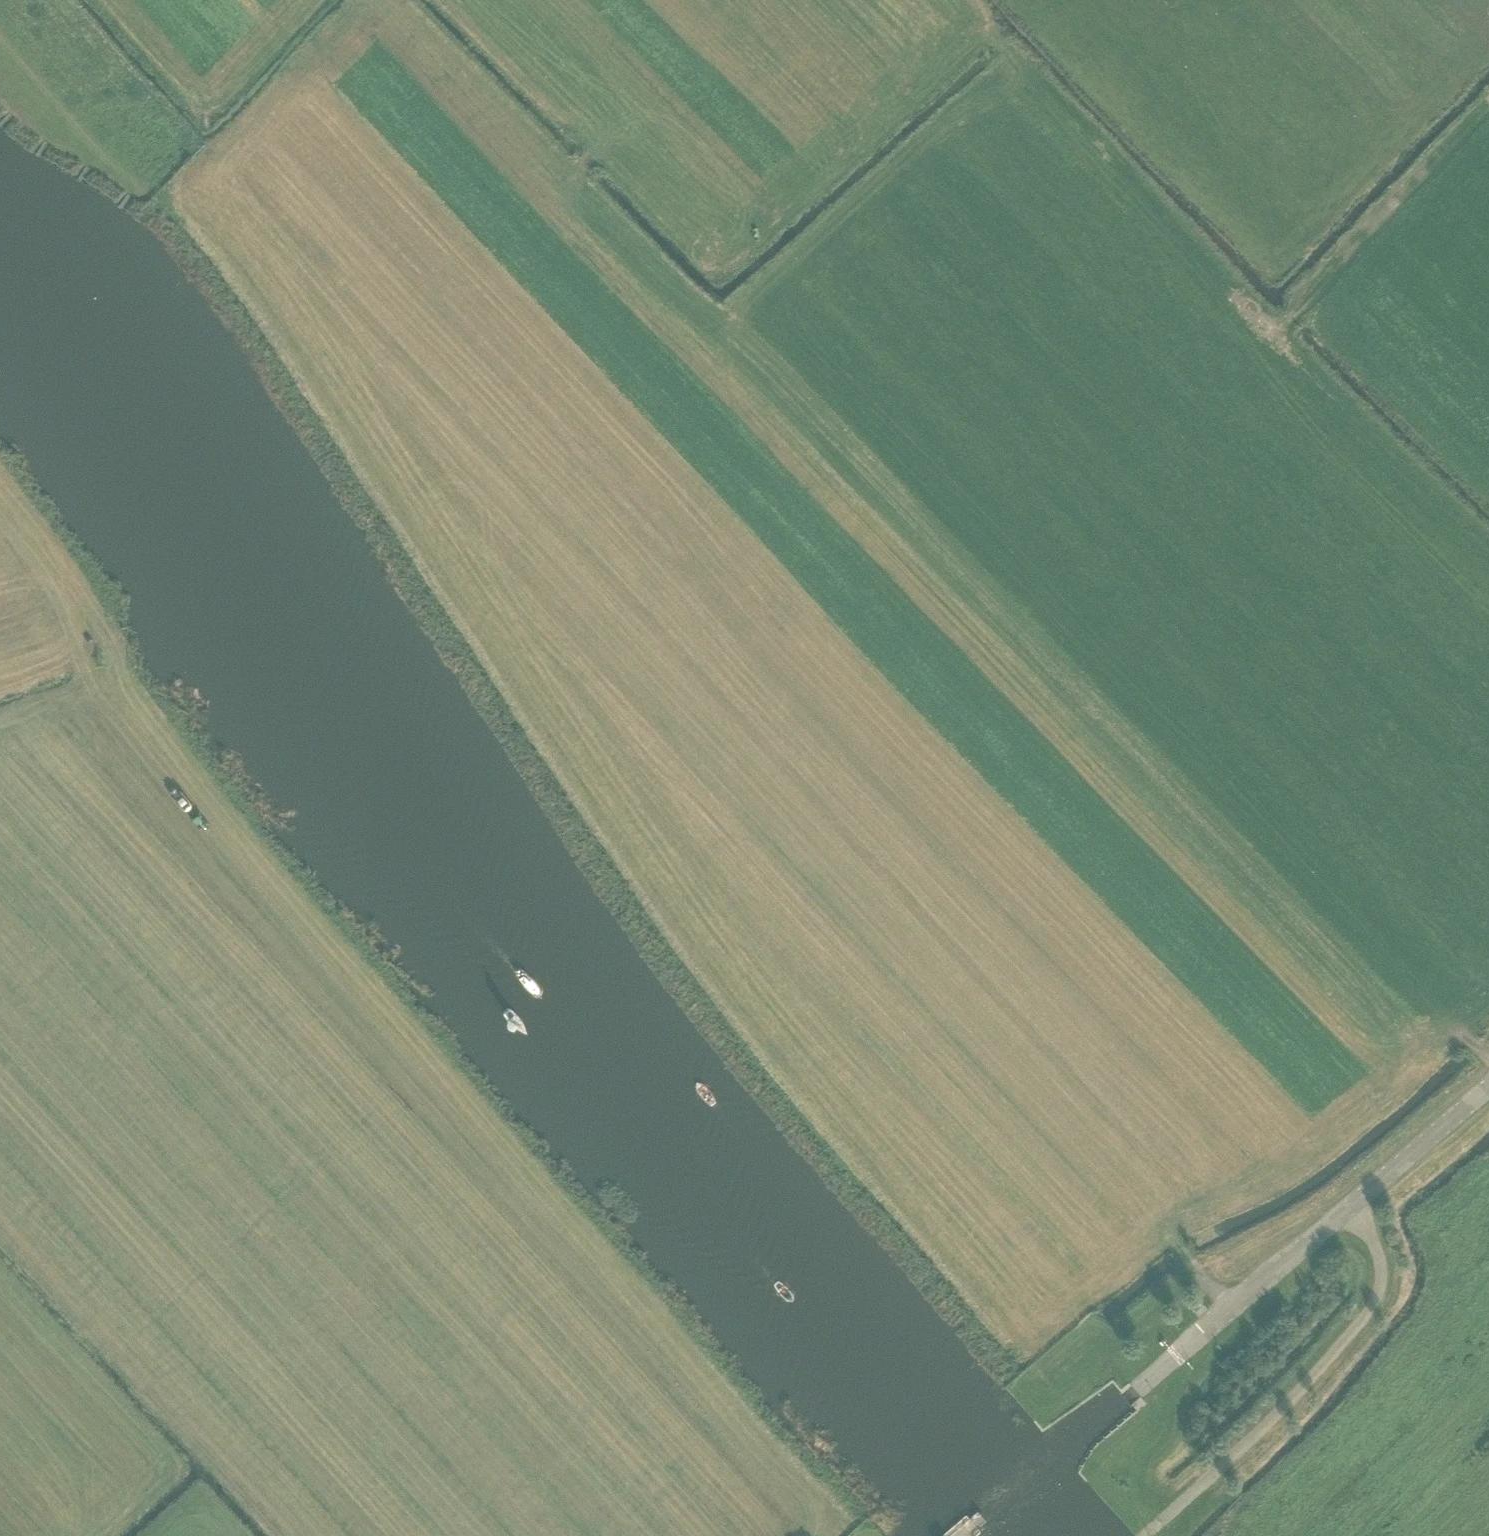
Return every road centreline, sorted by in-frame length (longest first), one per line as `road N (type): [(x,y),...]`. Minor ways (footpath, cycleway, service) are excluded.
road 1 (tertiary): [(1130,1397),(1488,1090)]

